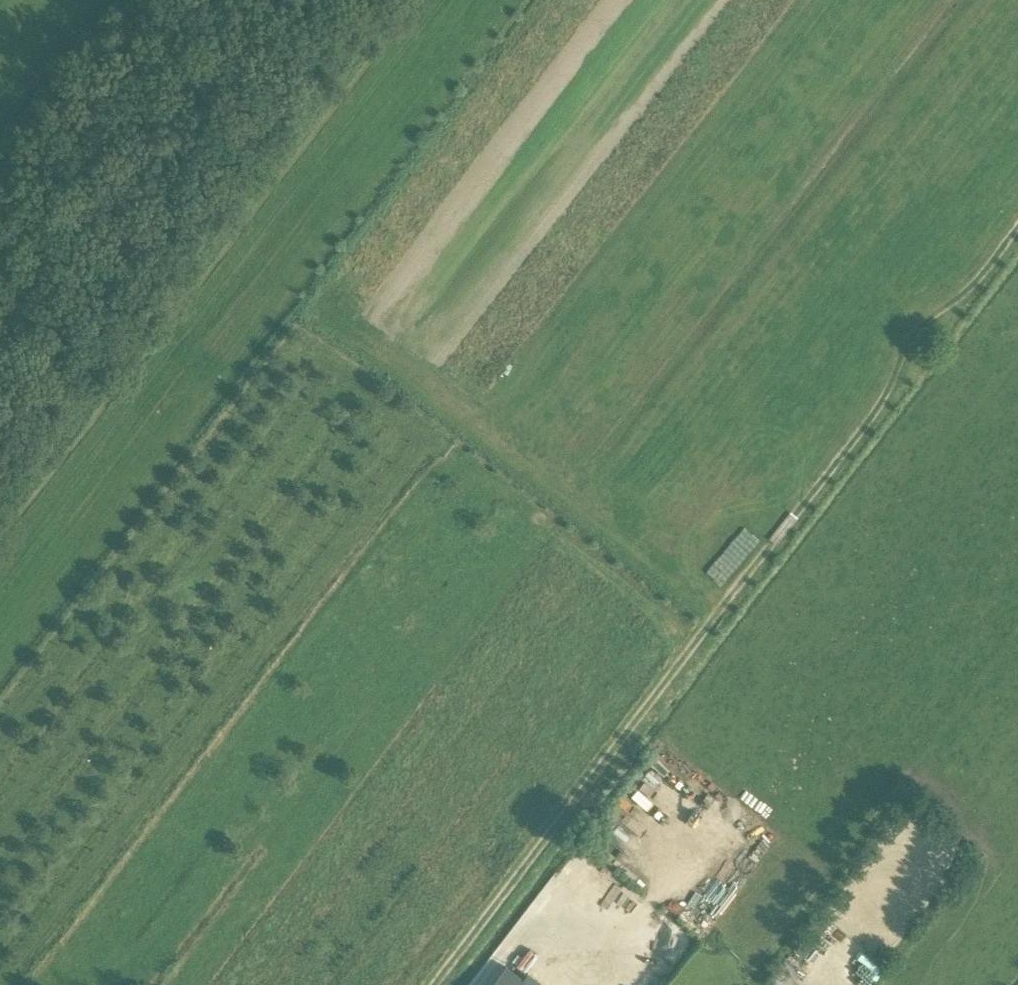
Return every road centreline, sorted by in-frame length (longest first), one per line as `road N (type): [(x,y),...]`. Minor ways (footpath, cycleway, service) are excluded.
road 1 (track): [(437,984),(892,392),(917,337),(1017,230)]

